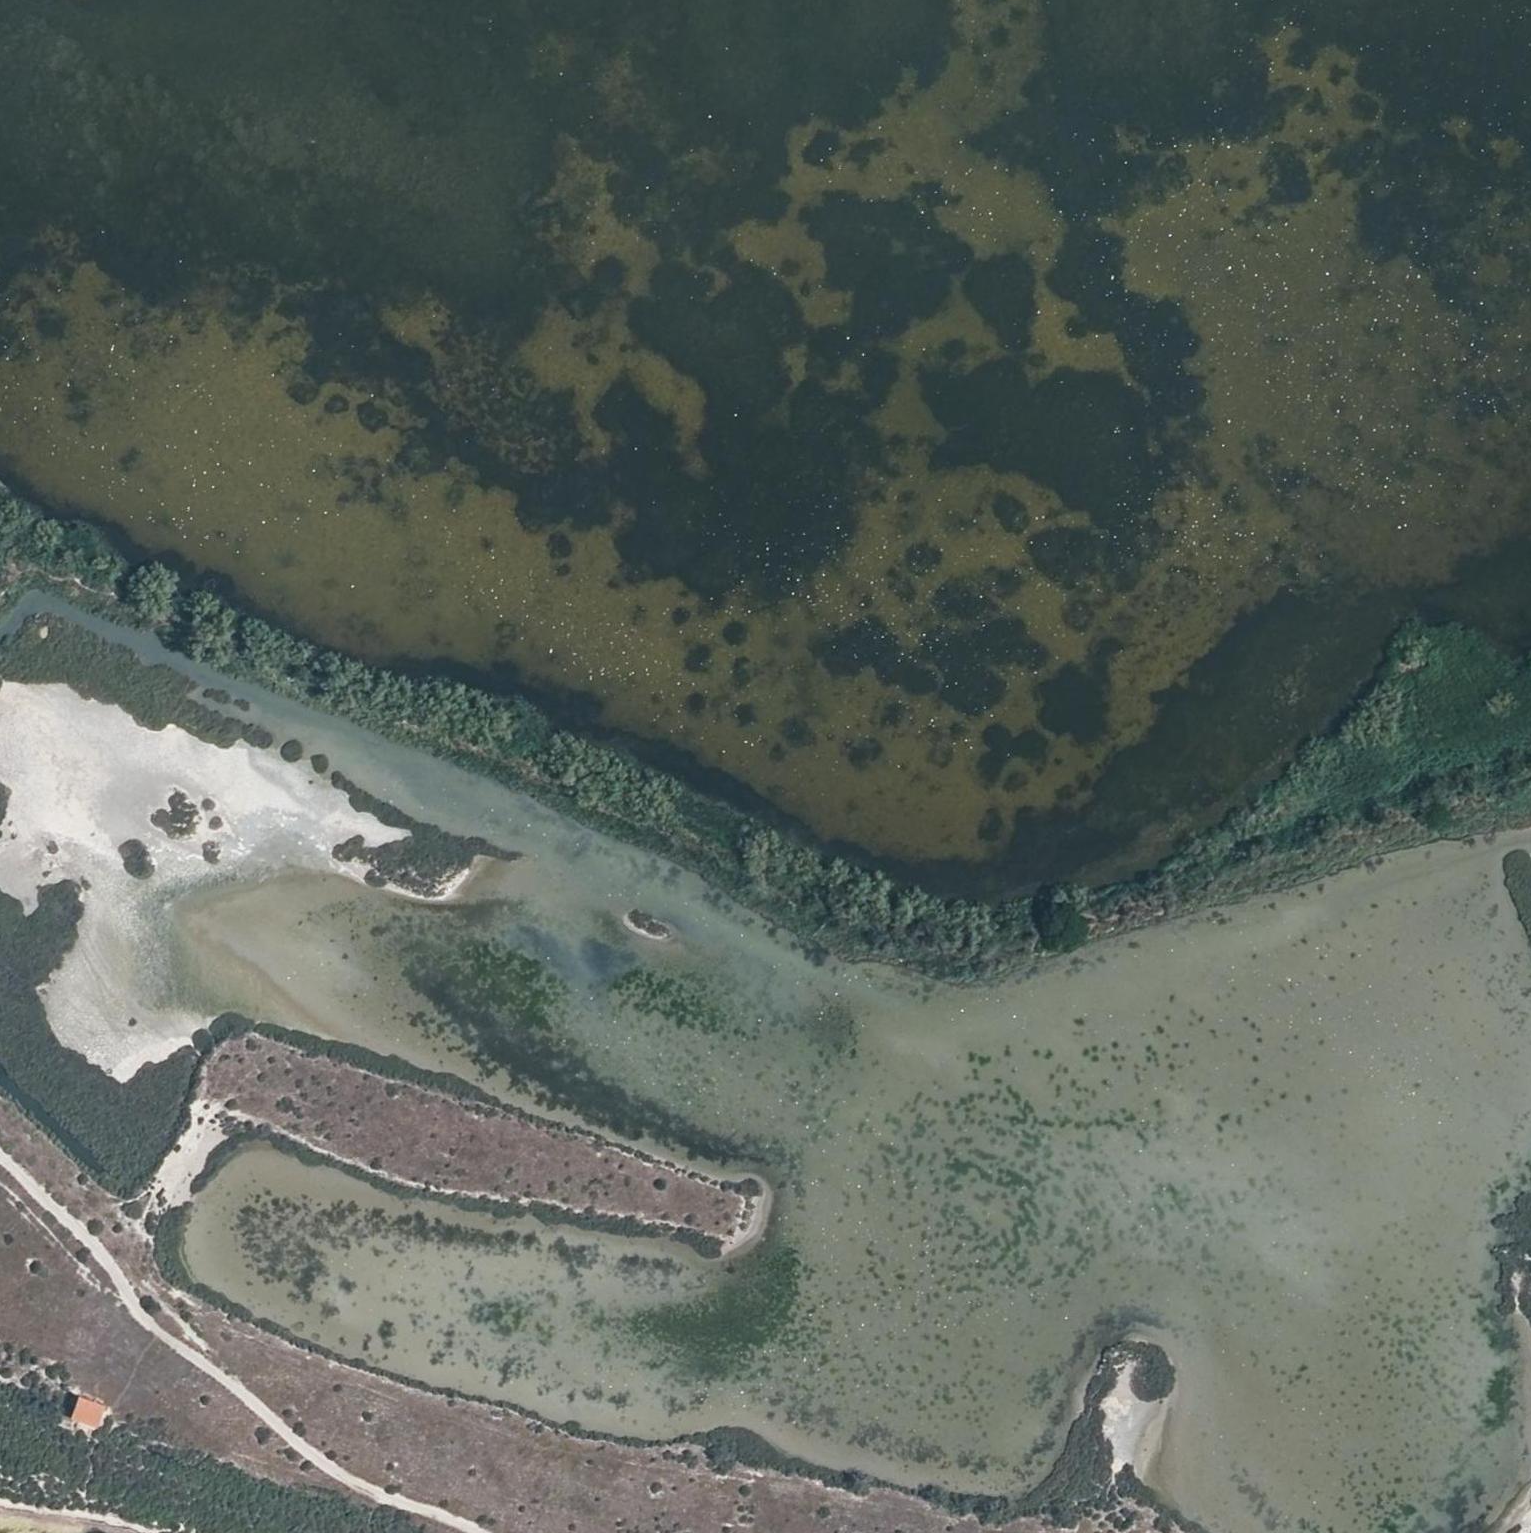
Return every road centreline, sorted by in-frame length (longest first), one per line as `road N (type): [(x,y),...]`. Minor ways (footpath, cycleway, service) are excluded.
road 1 (track): [(0,1149),(223,1363),(279,1427),(335,1470),(478,1532)]

